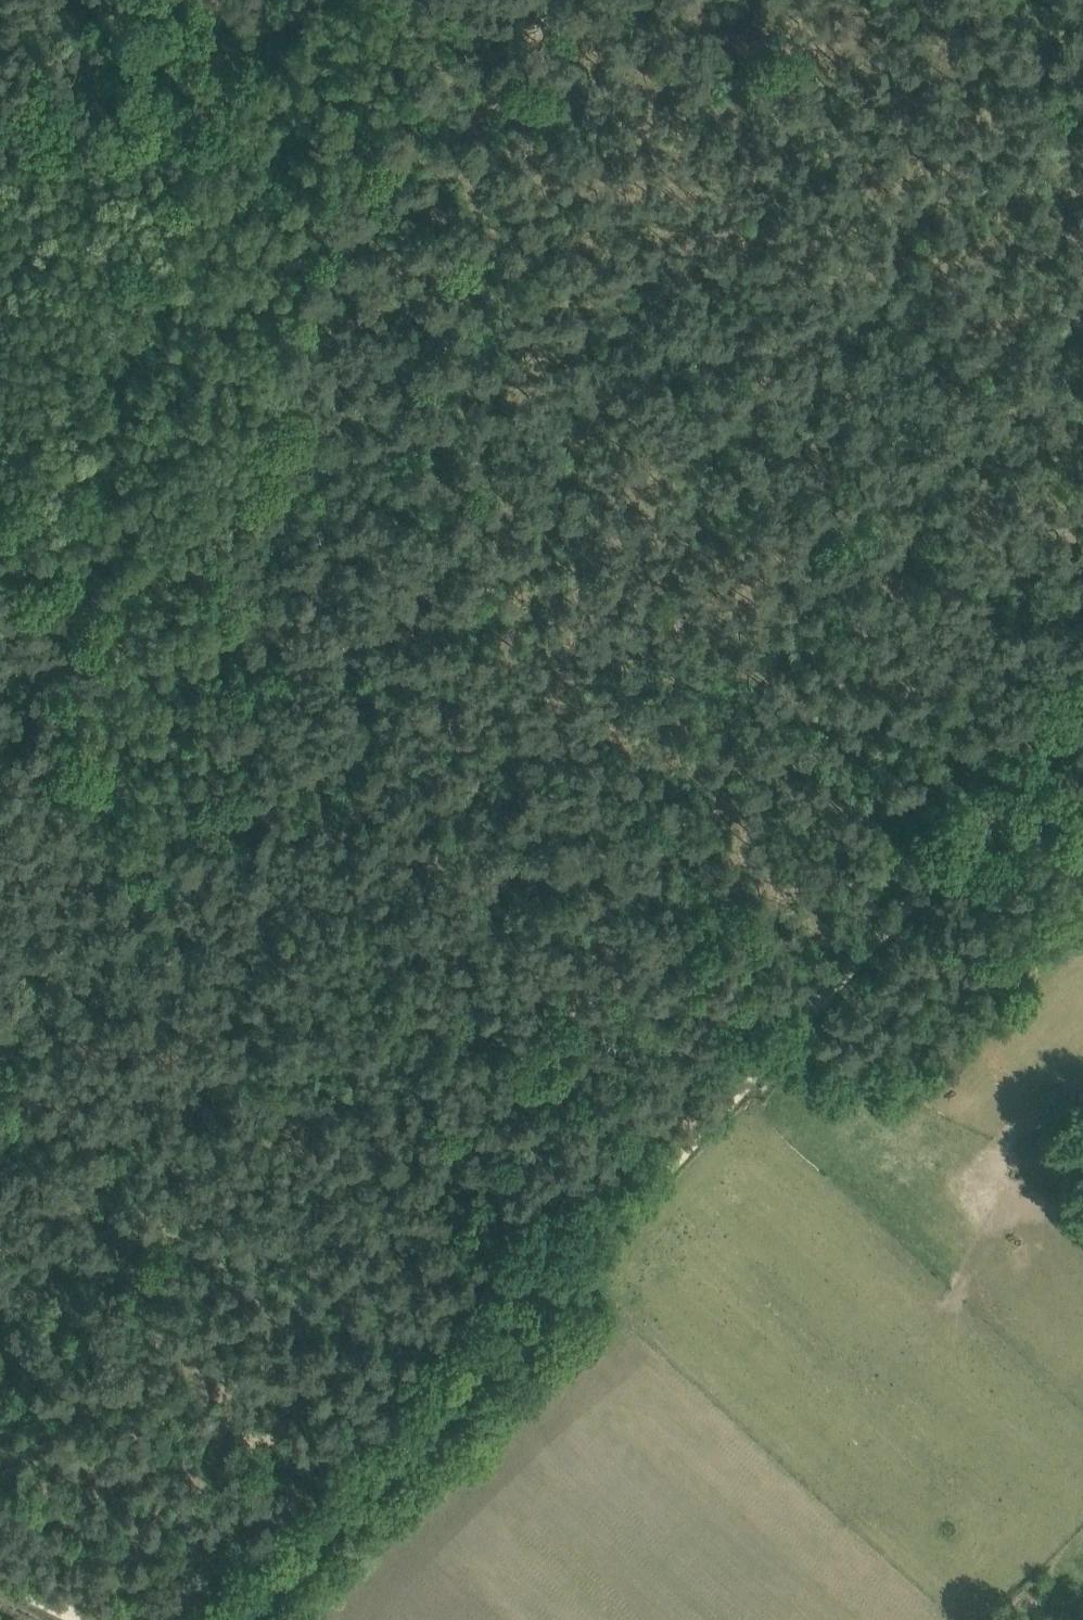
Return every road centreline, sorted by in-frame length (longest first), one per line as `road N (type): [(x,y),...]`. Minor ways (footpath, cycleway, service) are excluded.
road 1 (track): [(240,1619),(1082,709)]

